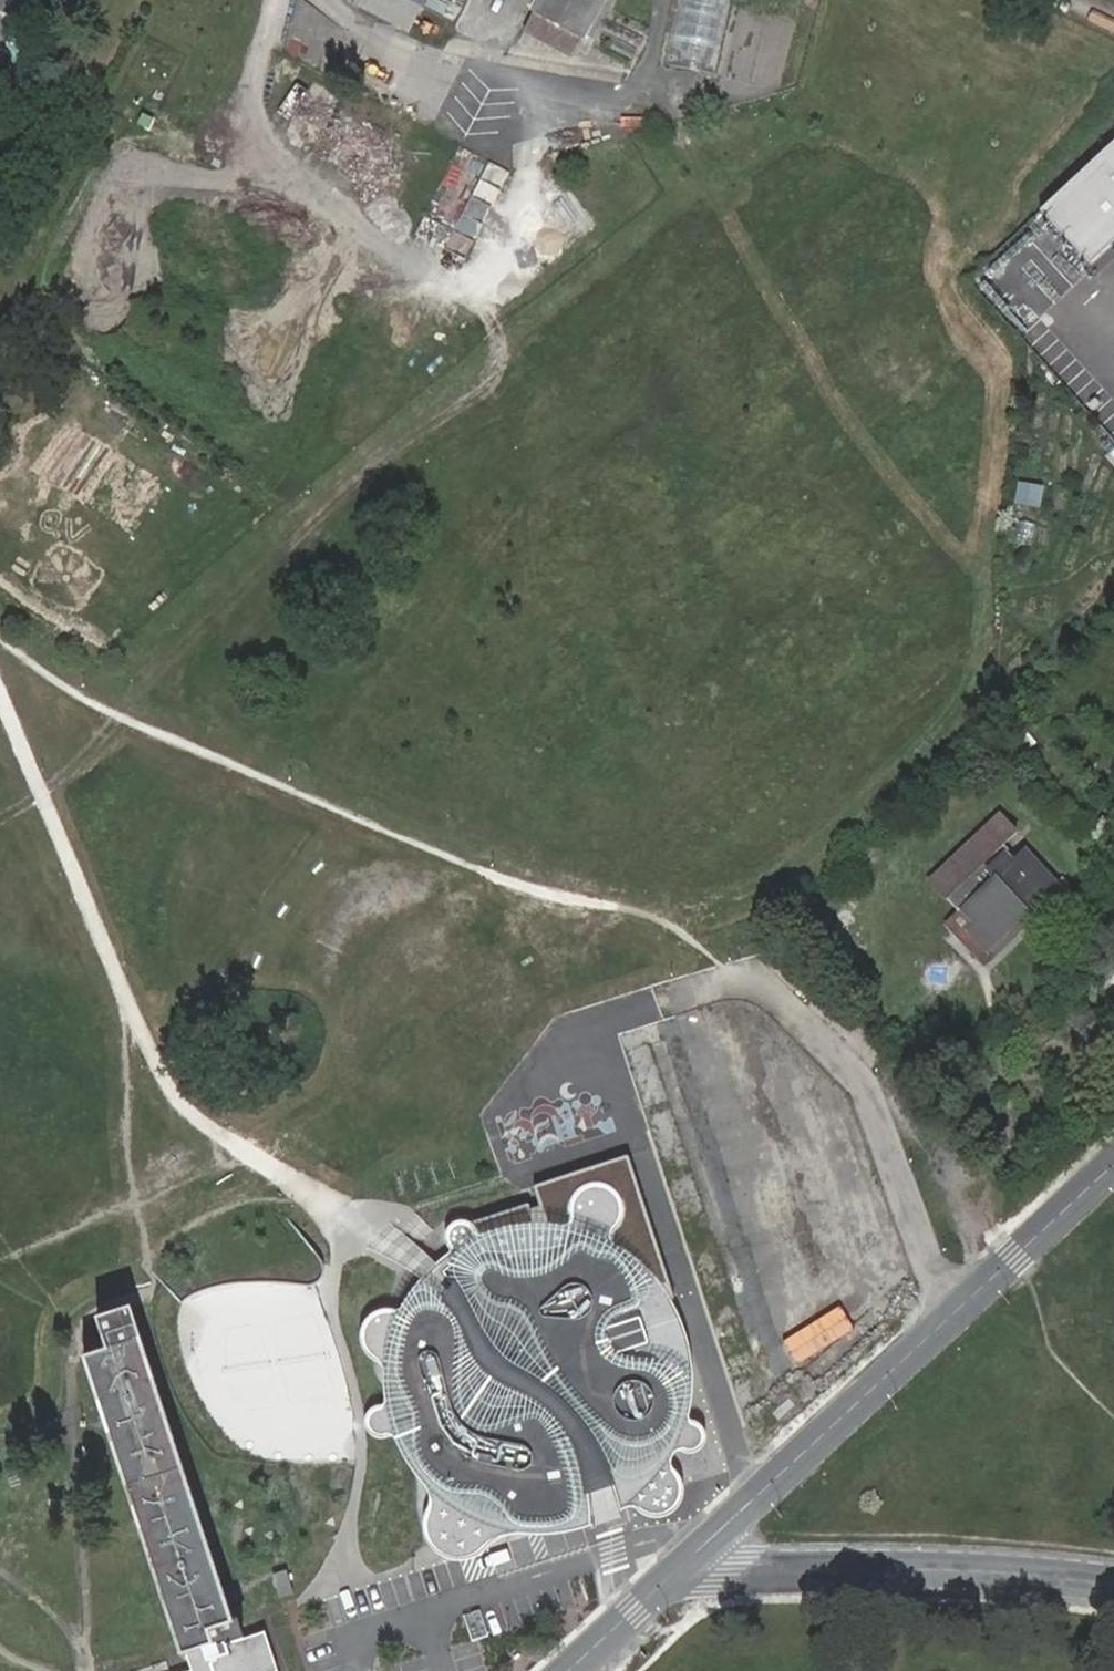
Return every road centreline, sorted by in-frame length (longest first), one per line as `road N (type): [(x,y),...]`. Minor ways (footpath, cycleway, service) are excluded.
road 1 (tertiary): [(1113,1168),(695,1554)]
road 2 (tertiary): [(1113,1583),(906,1565),(710,1568),(695,1554)]
road 3 (tertiary): [(695,1554),(571,1670)]

